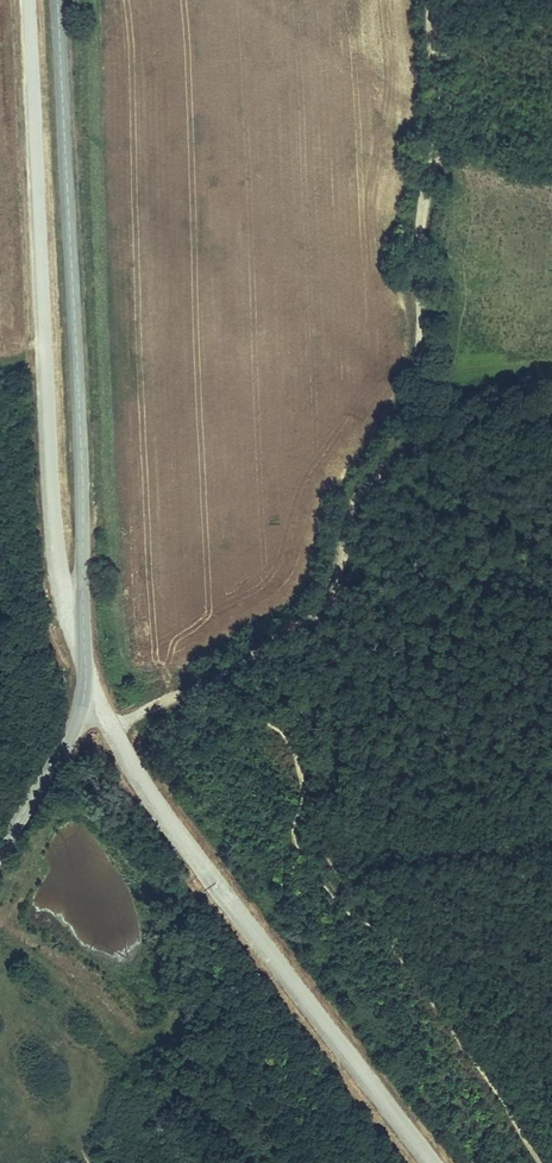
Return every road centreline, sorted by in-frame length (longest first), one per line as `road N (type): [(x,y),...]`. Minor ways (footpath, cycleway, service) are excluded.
road 1 (unclassified): [(55,0),(80,443),(82,707),(0,852)]
road 2 (track): [(254,657),(324,605),(364,488),(413,433),(424,407),(418,276),(438,159),(430,0)]
road 3 (track): [(121,722),(254,657)]

